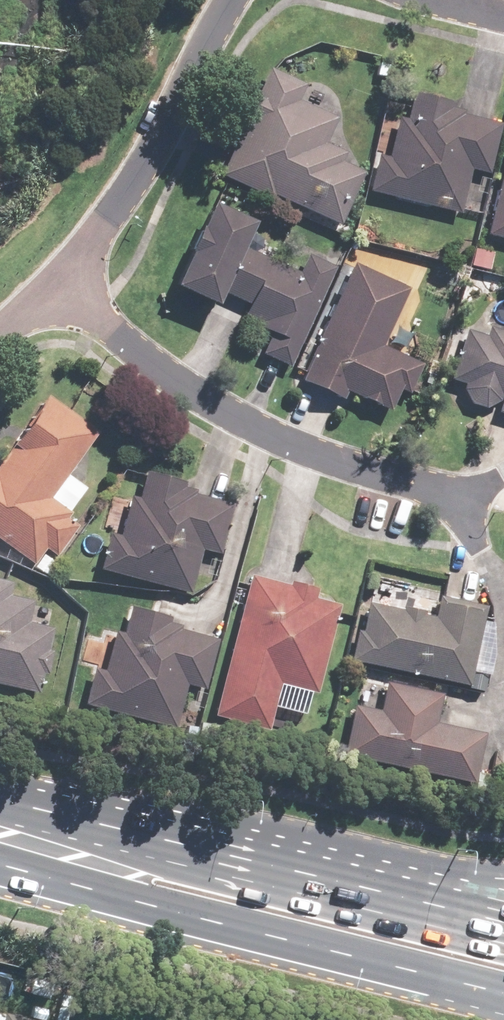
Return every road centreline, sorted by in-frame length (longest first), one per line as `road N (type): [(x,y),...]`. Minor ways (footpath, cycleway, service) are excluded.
road 1 (residential): [(60,284),(212,404),(304,450),(462,496)]
road 2 (primary): [(503,998),(150,905),(85,853)]
road 3 (residential): [(60,284),(127,189),(232,0)]
road 4 (primary): [(85,853),(165,847),(352,903)]
road 5 (primary): [(352,903),(503,940)]
road 6 (primary): [(352,903),(503,883)]

